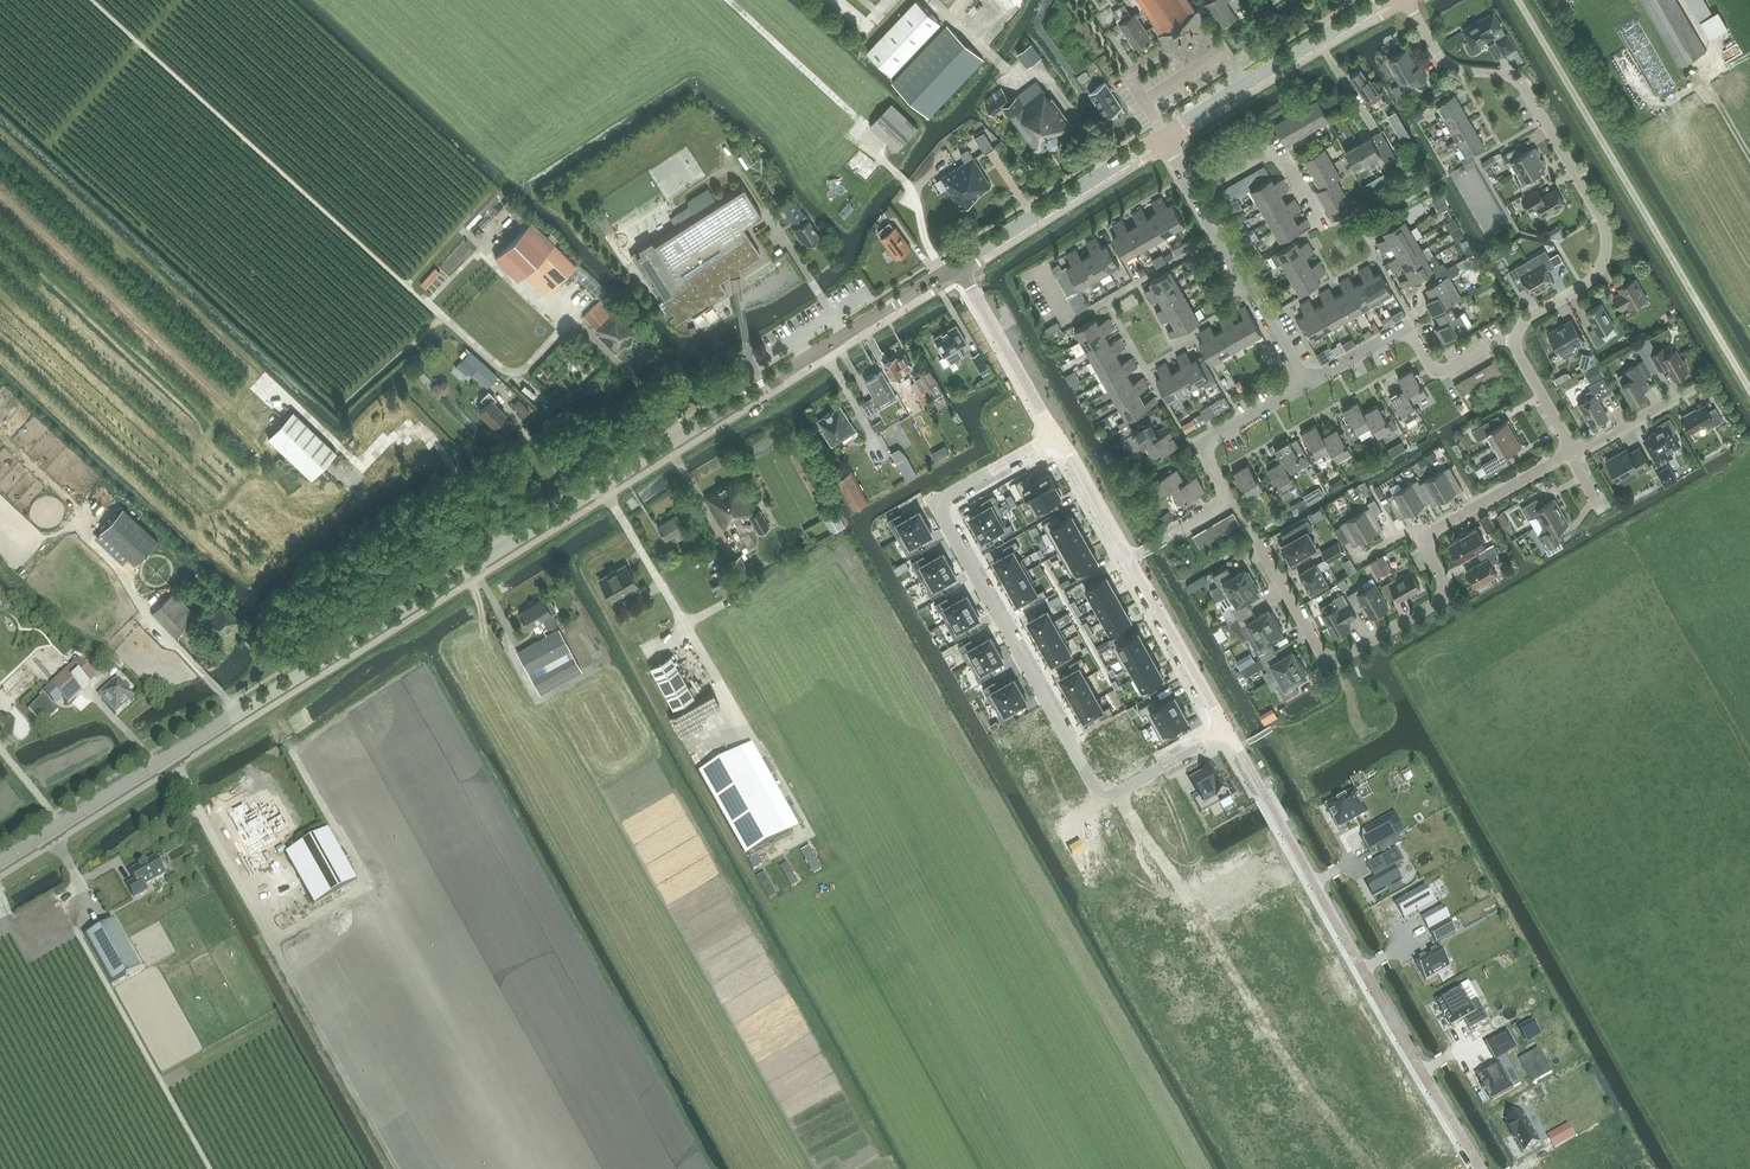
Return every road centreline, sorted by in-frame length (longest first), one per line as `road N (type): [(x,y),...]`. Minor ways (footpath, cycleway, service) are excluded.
road 1 (tertiary): [(0,865),(958,266)]
road 2 (residential): [(1482,1168),(1225,730)]
road 3 (residential): [(1104,801),(938,502),(1058,436)]
road 4 (residential): [(1511,343),(1529,318),(1601,265),(1602,223),(1528,96),(1500,73),(1445,64),(1408,0)]
road 5 (residential): [(1422,537),(1447,583),(1444,603),(1346,659),(1315,650),(1256,542)]
road 6 (residential): [(1225,730),(1058,436)]
road 7 (tertiary): [(1159,136),(1386,0)]
road 8 (residential): [(1305,386),(1407,329),(1430,368),(1444,370),(1499,339),(1511,343)]
road 9 (tertiary): [(958,266),(1159,136)]
road 10 (residential): [(1040,270),(1069,322),(1219,233)]
road 11 (residential): [(1058,436),(958,266)]
road 12 (residential): [(1329,232),(1276,147),(1193,191)]
road 13 (residential): [(1233,499),(1202,445),(1305,386)]
road 14 (residential): [(1305,386),(1219,233)]
road 15 (residential): [(1422,537),(1574,457)]
road 16 (residential): [(1574,457),(1704,382)]
road 17 (residential): [(1225,730),(1104,801)]
road 18 (residential): [(1574,457),(1511,343)]

